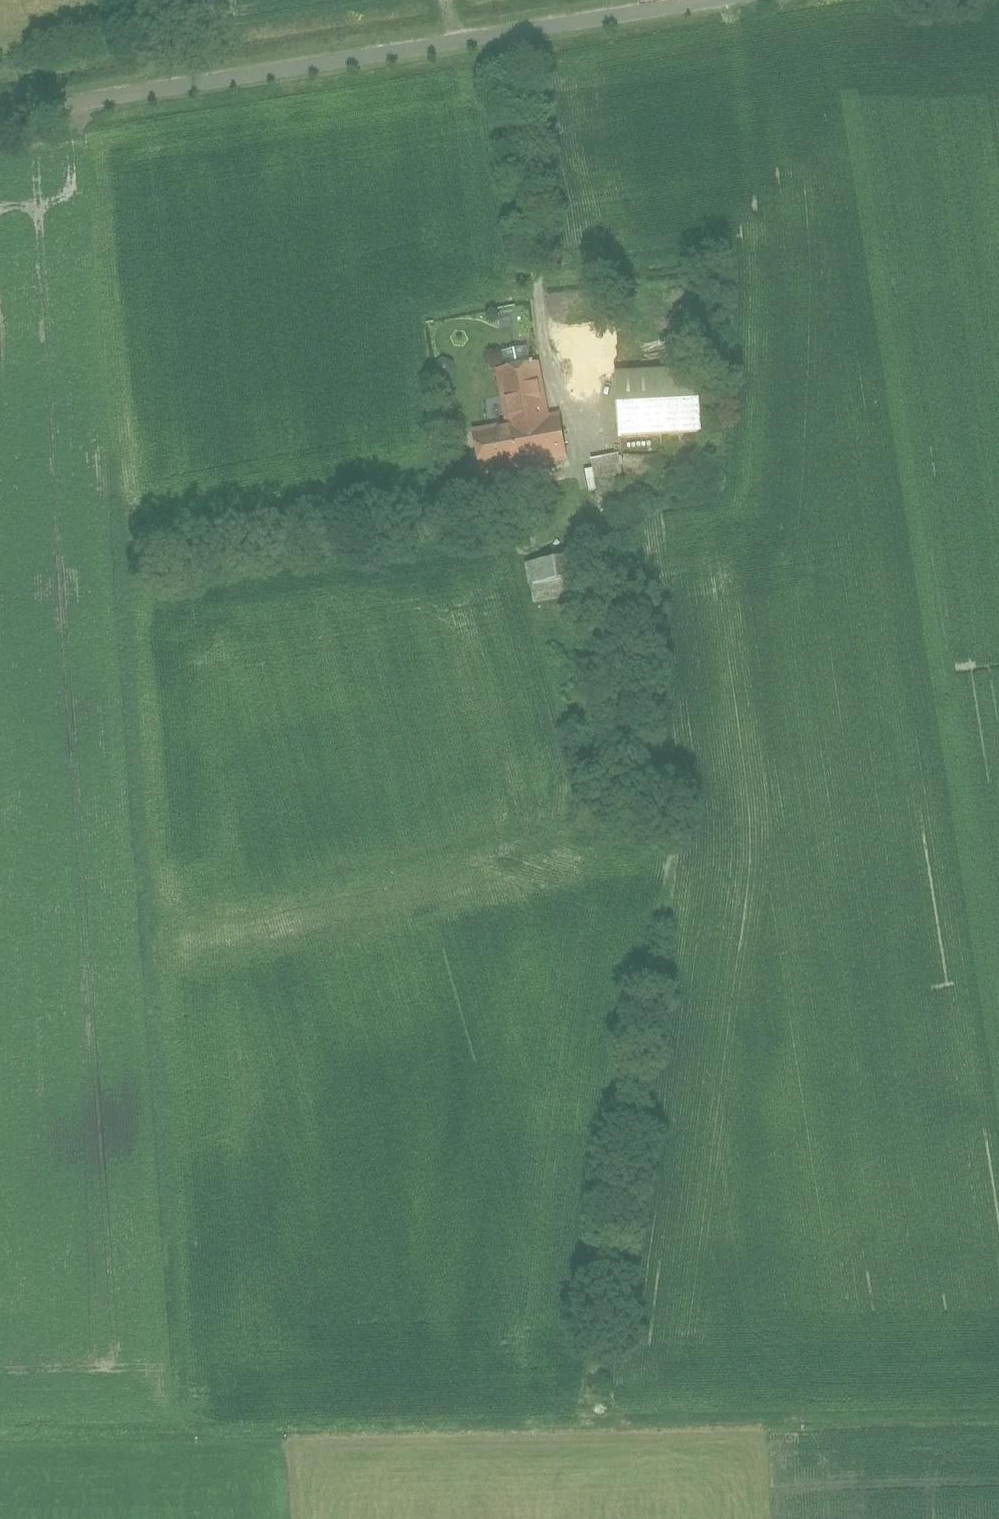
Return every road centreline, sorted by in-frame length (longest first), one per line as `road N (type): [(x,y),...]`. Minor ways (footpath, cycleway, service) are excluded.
road 1 (residential): [(0,113),(697,0)]

